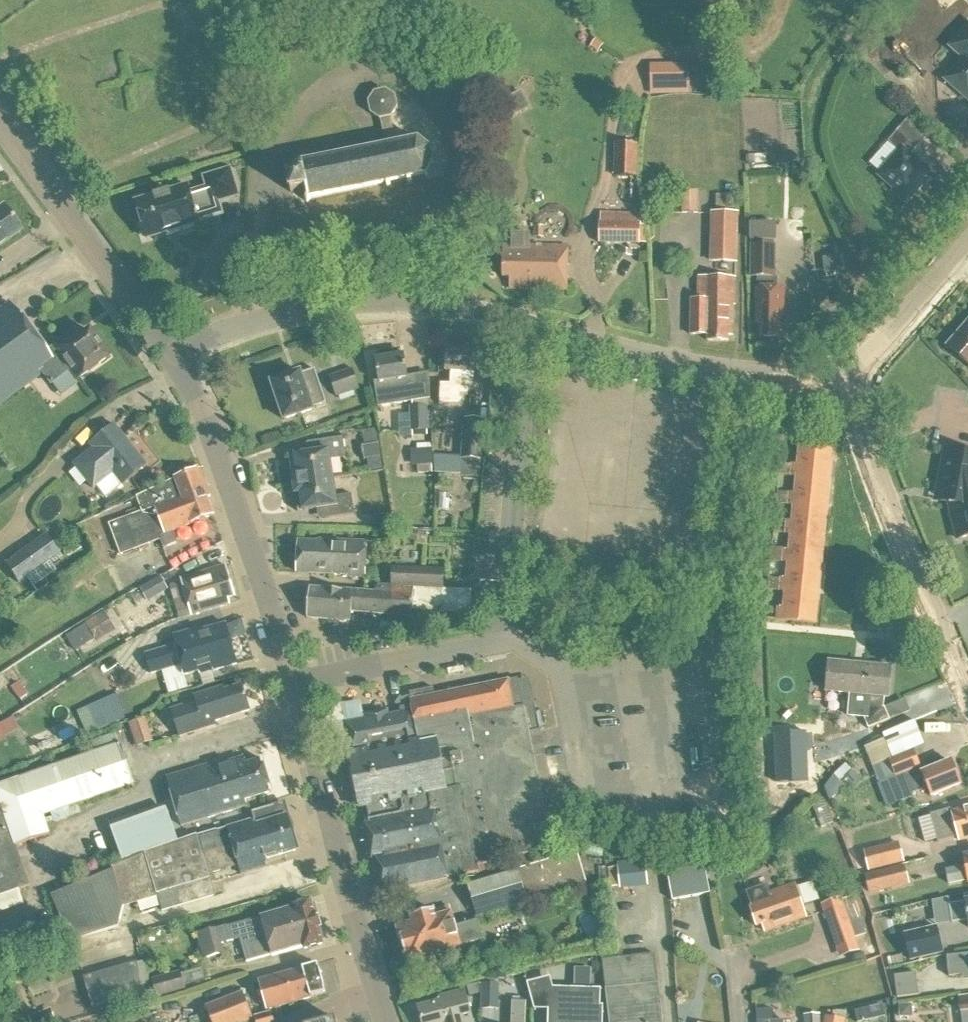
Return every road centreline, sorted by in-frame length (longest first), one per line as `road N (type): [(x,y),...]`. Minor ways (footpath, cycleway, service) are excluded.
road 1 (unclassified): [(294,682),(507,638),(529,326)]
road 2 (residential): [(171,351),(349,303),(447,305),(529,326)]
road 3 (unclassified): [(294,682),(208,419),(171,351)]
road 4 (unclassified): [(386,1021),(294,682)]
road 5 (residential): [(967,688),(841,369)]
road 6 (residential): [(529,326),(665,363),(804,380),(841,369)]
road 7 (unclassified): [(171,351),(0,128)]
road 8 (residential): [(841,369),(887,338),(967,241)]

